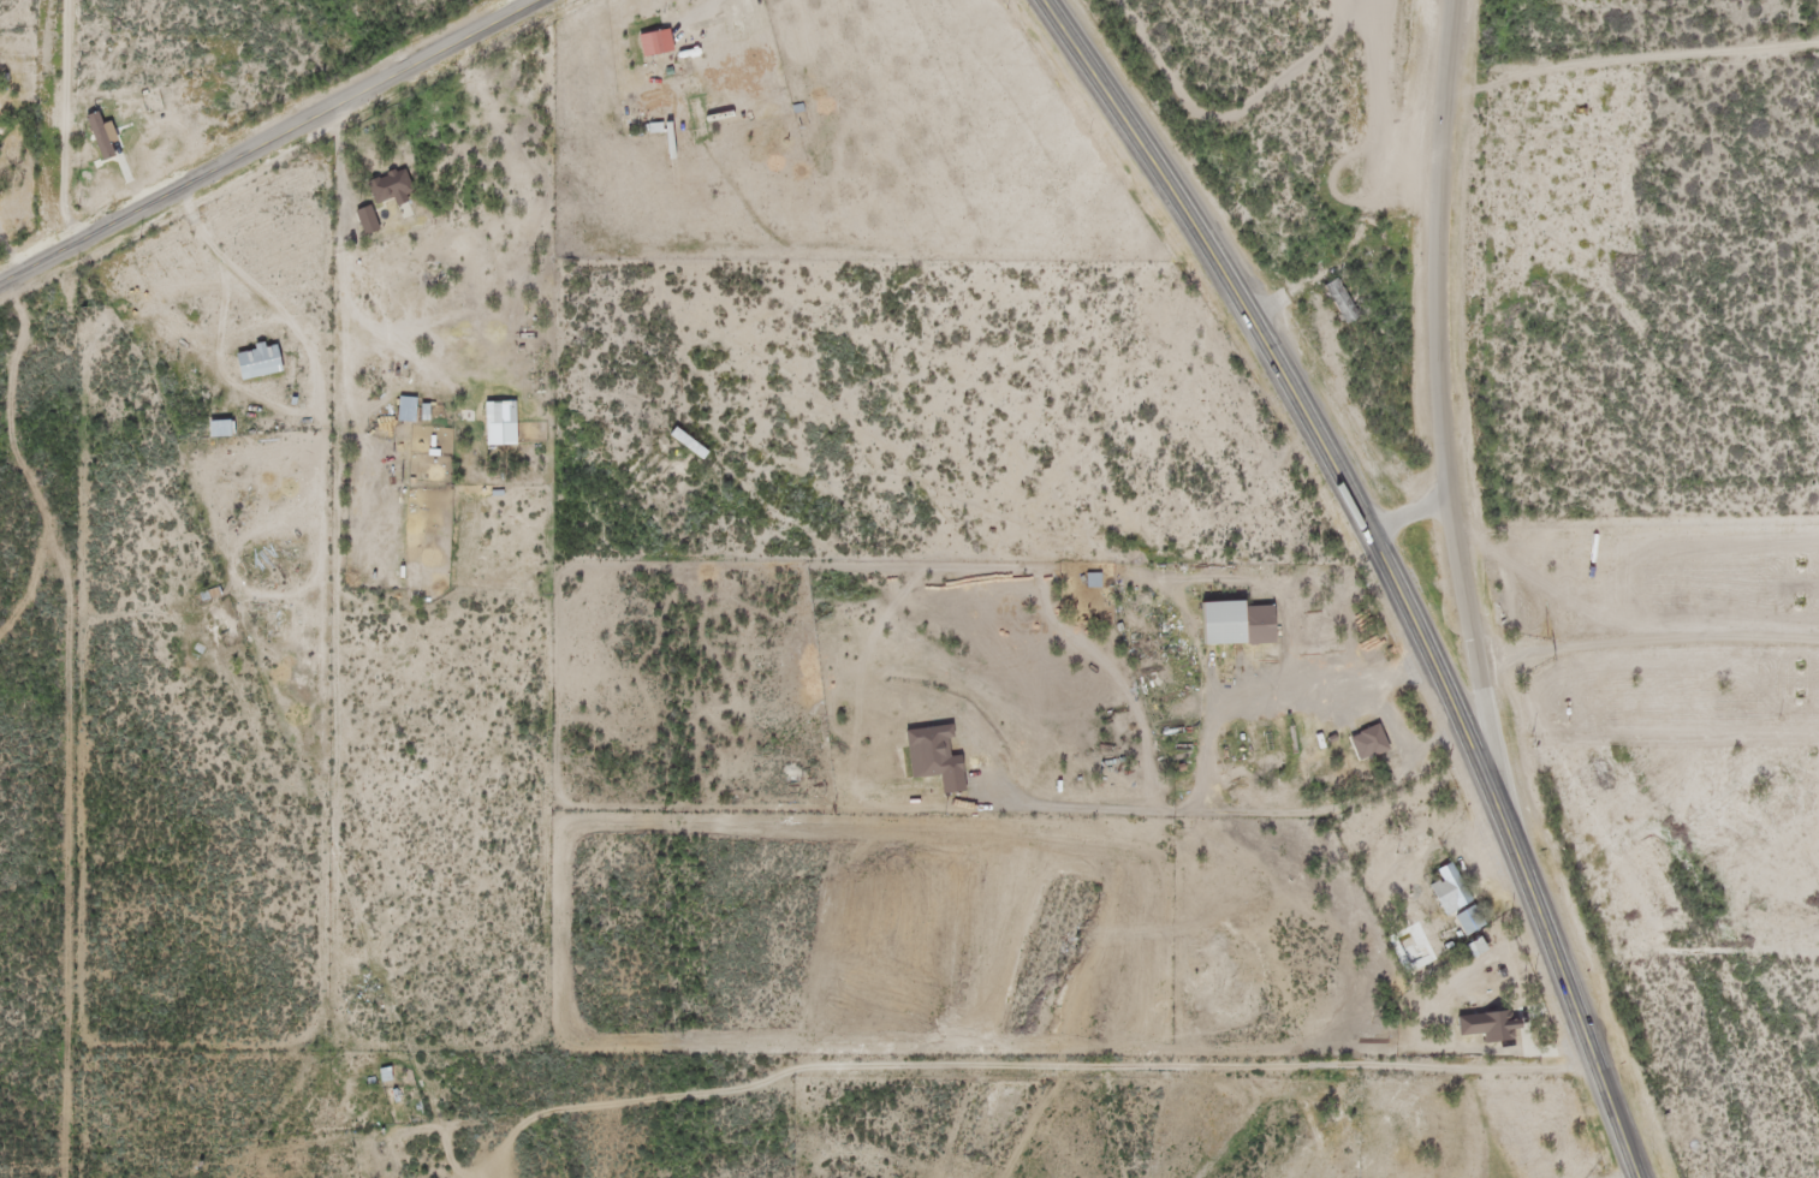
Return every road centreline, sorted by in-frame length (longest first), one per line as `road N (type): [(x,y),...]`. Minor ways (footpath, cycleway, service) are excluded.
road 1 (track): [(114,307),(272,301),(482,377),(582,436),(712,466),(880,579),(1080,751),(1237,831),(1405,986),(1458,1023),(1513,1177)]
road 2 (trunk): [(1633,1177),(1497,789),(1297,379),(1041,0)]
road 3 (track): [(468,1177),(379,965),(184,438),(46,182),(0,145)]
road 4 (residential): [(1497,789),(1445,426),(1438,258),(1456,0)]
road 5 (tertiary): [(540,0),(0,286)]
road 6 (track): [(1080,751),(1114,826),(1123,890),(1012,1177)]
road 7 (track): [(273,679),(359,518),(450,459),(566,427)]
road 8 (residential): [(1448,78),(1818,41)]
road 9 (track): [(246,1177),(379,965)]

